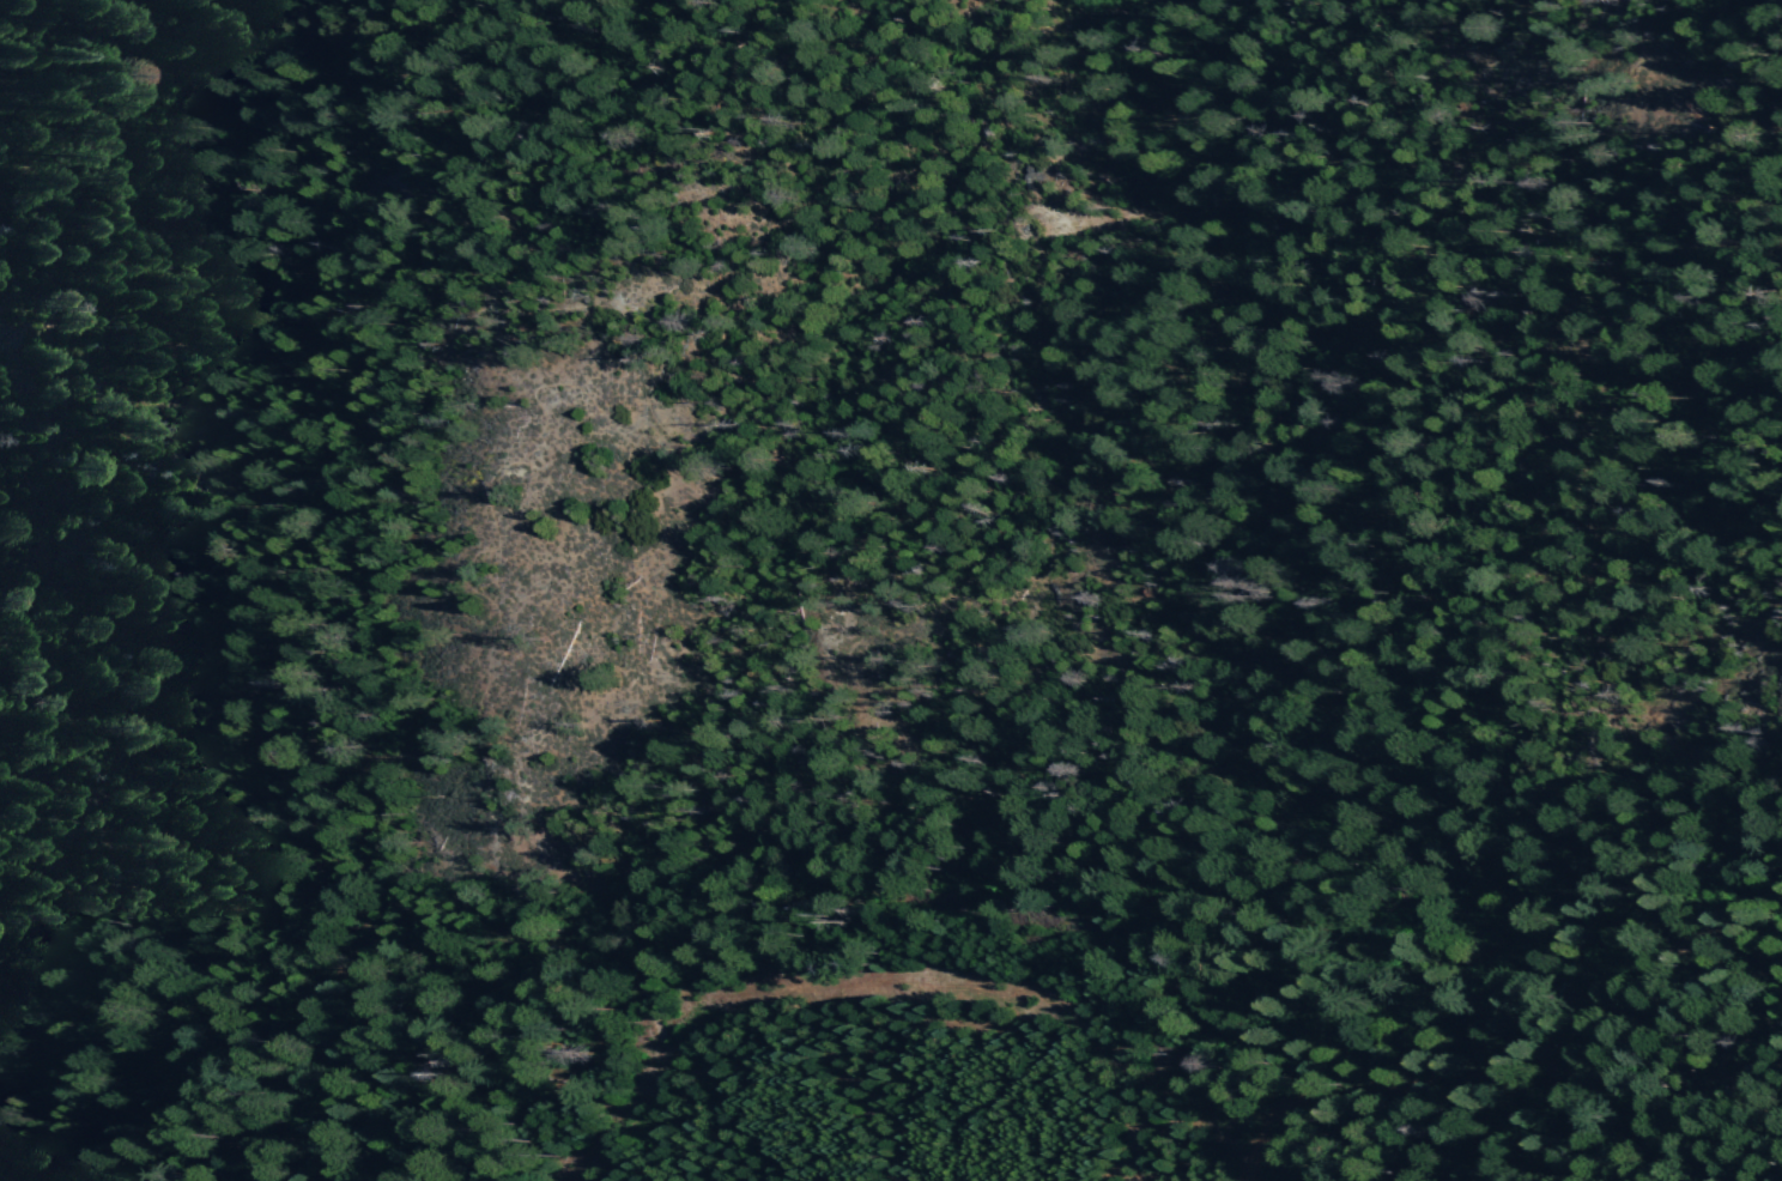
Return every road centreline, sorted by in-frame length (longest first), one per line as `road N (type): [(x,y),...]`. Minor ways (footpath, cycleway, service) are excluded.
road 1 (residential): [(1249,1180),(1267,1129),(1311,1097),(1381,1074),(1533,1046),(1580,1017),(1628,971),(1681,941),(1721,935),(1756,951),(1781,986)]

